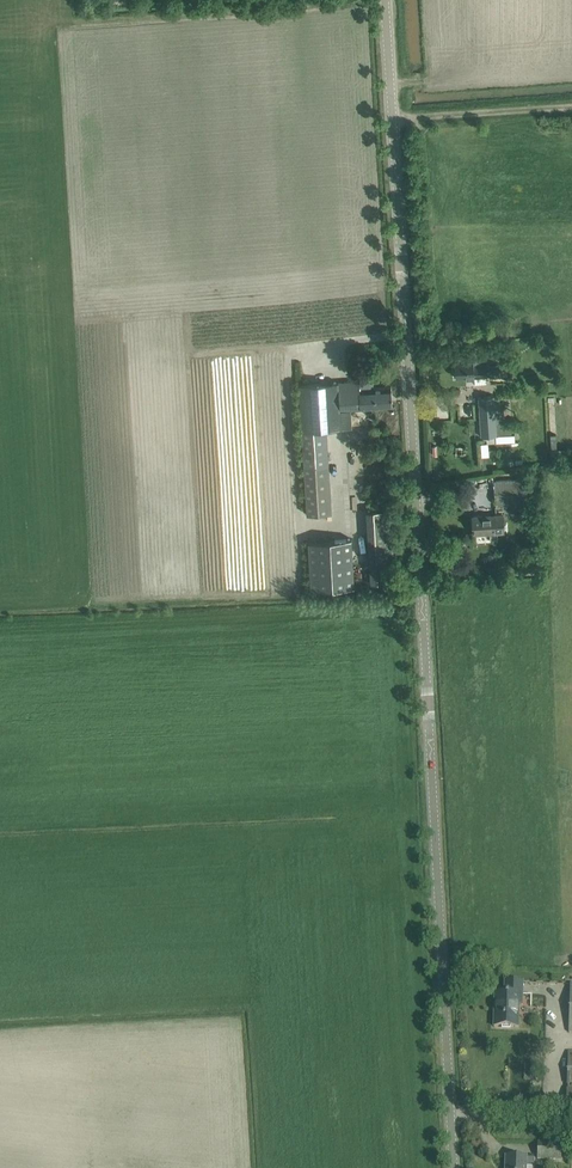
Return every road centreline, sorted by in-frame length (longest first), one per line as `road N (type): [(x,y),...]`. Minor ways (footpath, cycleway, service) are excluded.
road 1 (unclassified): [(454,1167),(383,0)]

